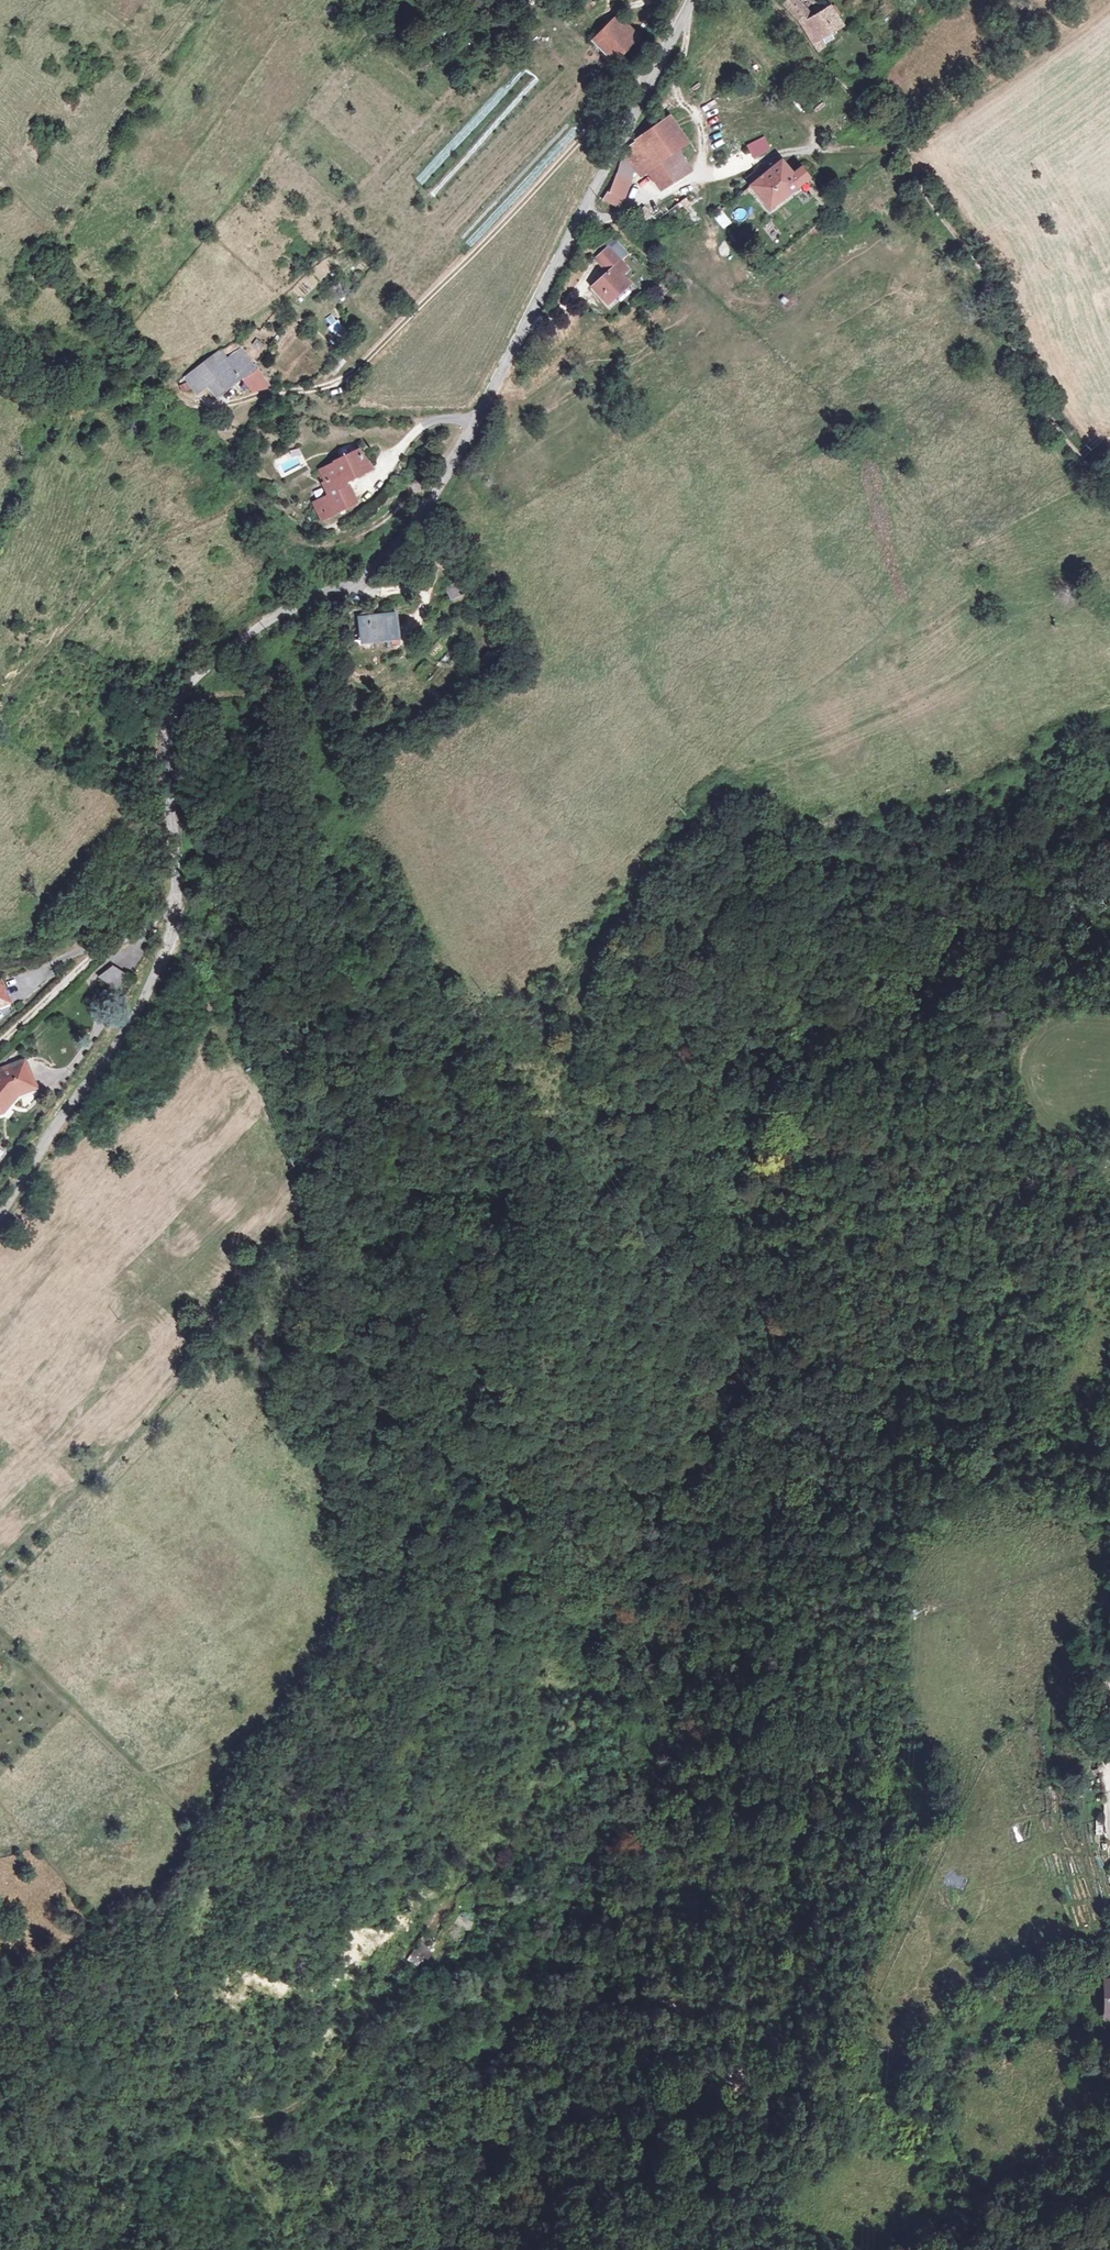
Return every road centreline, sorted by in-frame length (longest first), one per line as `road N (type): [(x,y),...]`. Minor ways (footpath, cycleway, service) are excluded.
road 1 (unclassified): [(691,0),(431,500),(394,549),(256,626),(176,701),(169,729),(176,908)]
road 2 (track): [(761,0),(902,146),(916,180),(996,292),(1058,428),(1109,481)]
road 3 (track): [(400,1968),(302,2098),(166,2154),(101,2249)]
road 4 (unclassified): [(176,908),(151,988),(0,1214)]
road 5 (track): [(0,1044),(103,952)]

